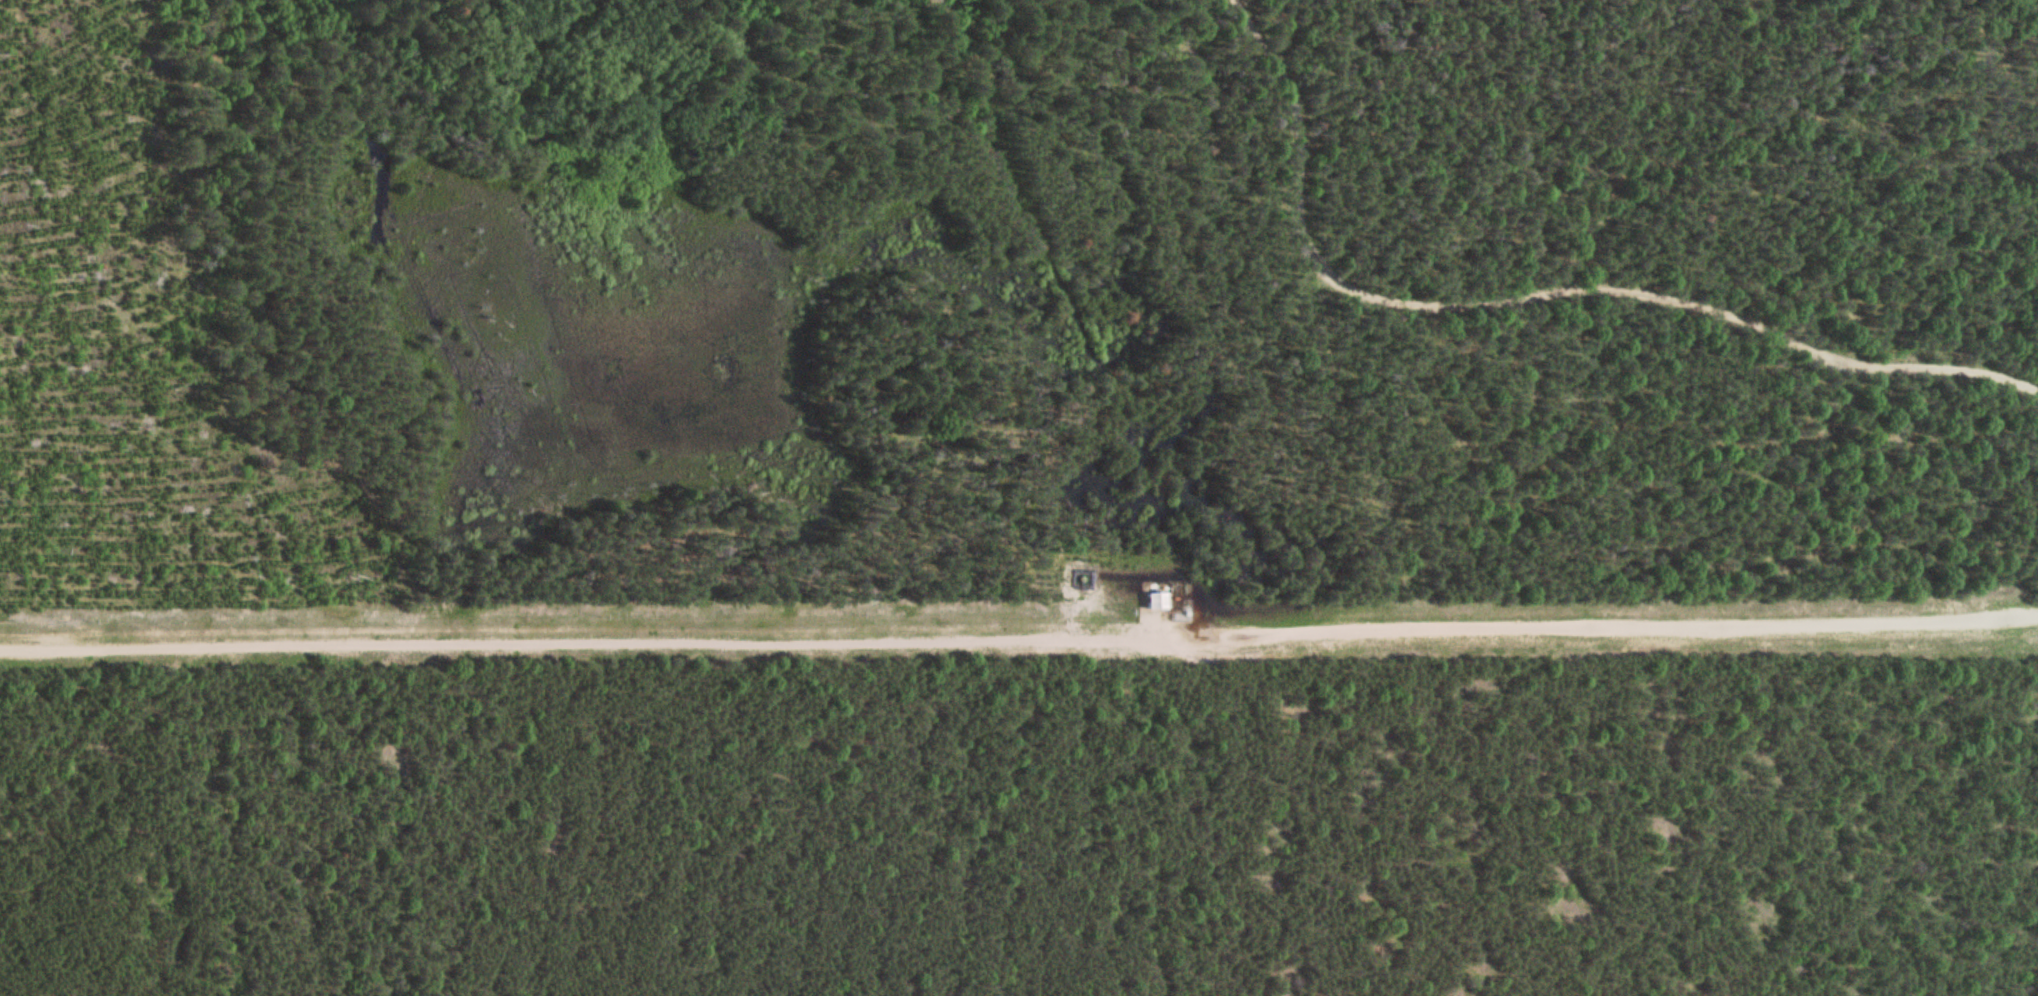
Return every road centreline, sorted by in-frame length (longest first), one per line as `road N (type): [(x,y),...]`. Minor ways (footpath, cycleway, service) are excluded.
road 1 (residential): [(2037,617),(0,647)]
road 2 (track): [(1197,634),(938,0)]

